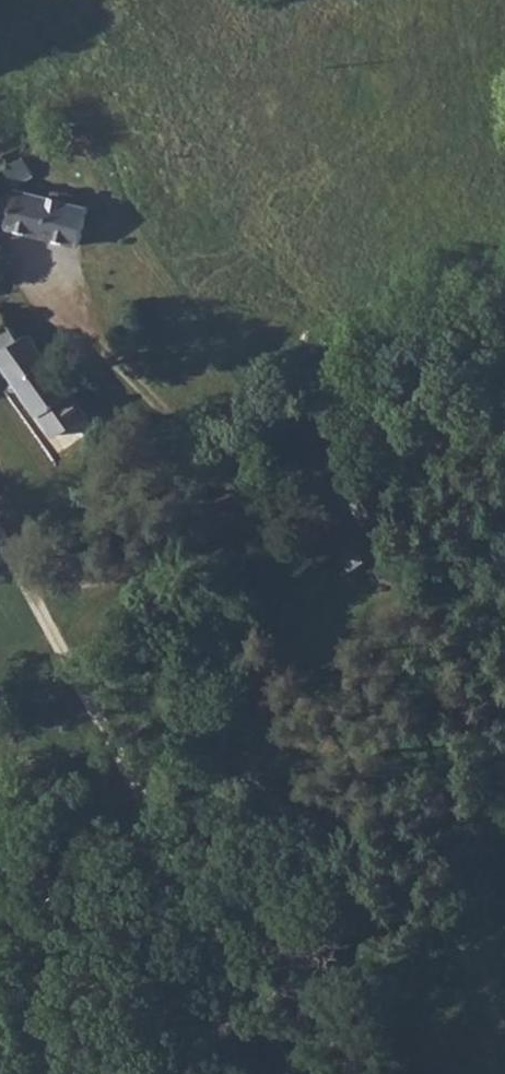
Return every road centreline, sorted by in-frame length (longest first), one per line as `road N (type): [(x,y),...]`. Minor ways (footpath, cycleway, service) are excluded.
road 1 (residential): [(0,512),(97,663),(314,1073)]
road 2 (track): [(97,663),(504,325)]

